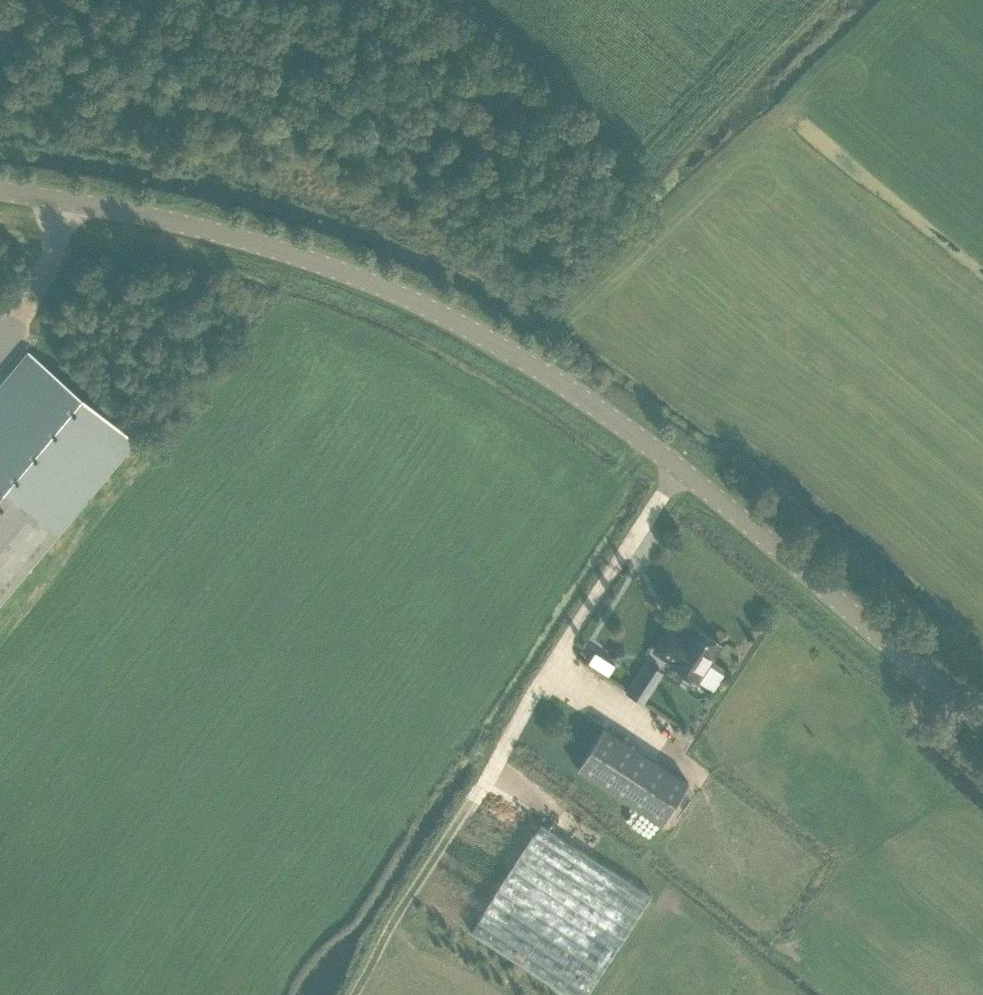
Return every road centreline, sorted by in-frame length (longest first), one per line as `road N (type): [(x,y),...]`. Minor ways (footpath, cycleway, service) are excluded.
road 1 (tertiary): [(982,724),(677,468),(451,320),(285,252),(0,193)]
road 2 (track): [(470,800),(385,931),(354,994)]

